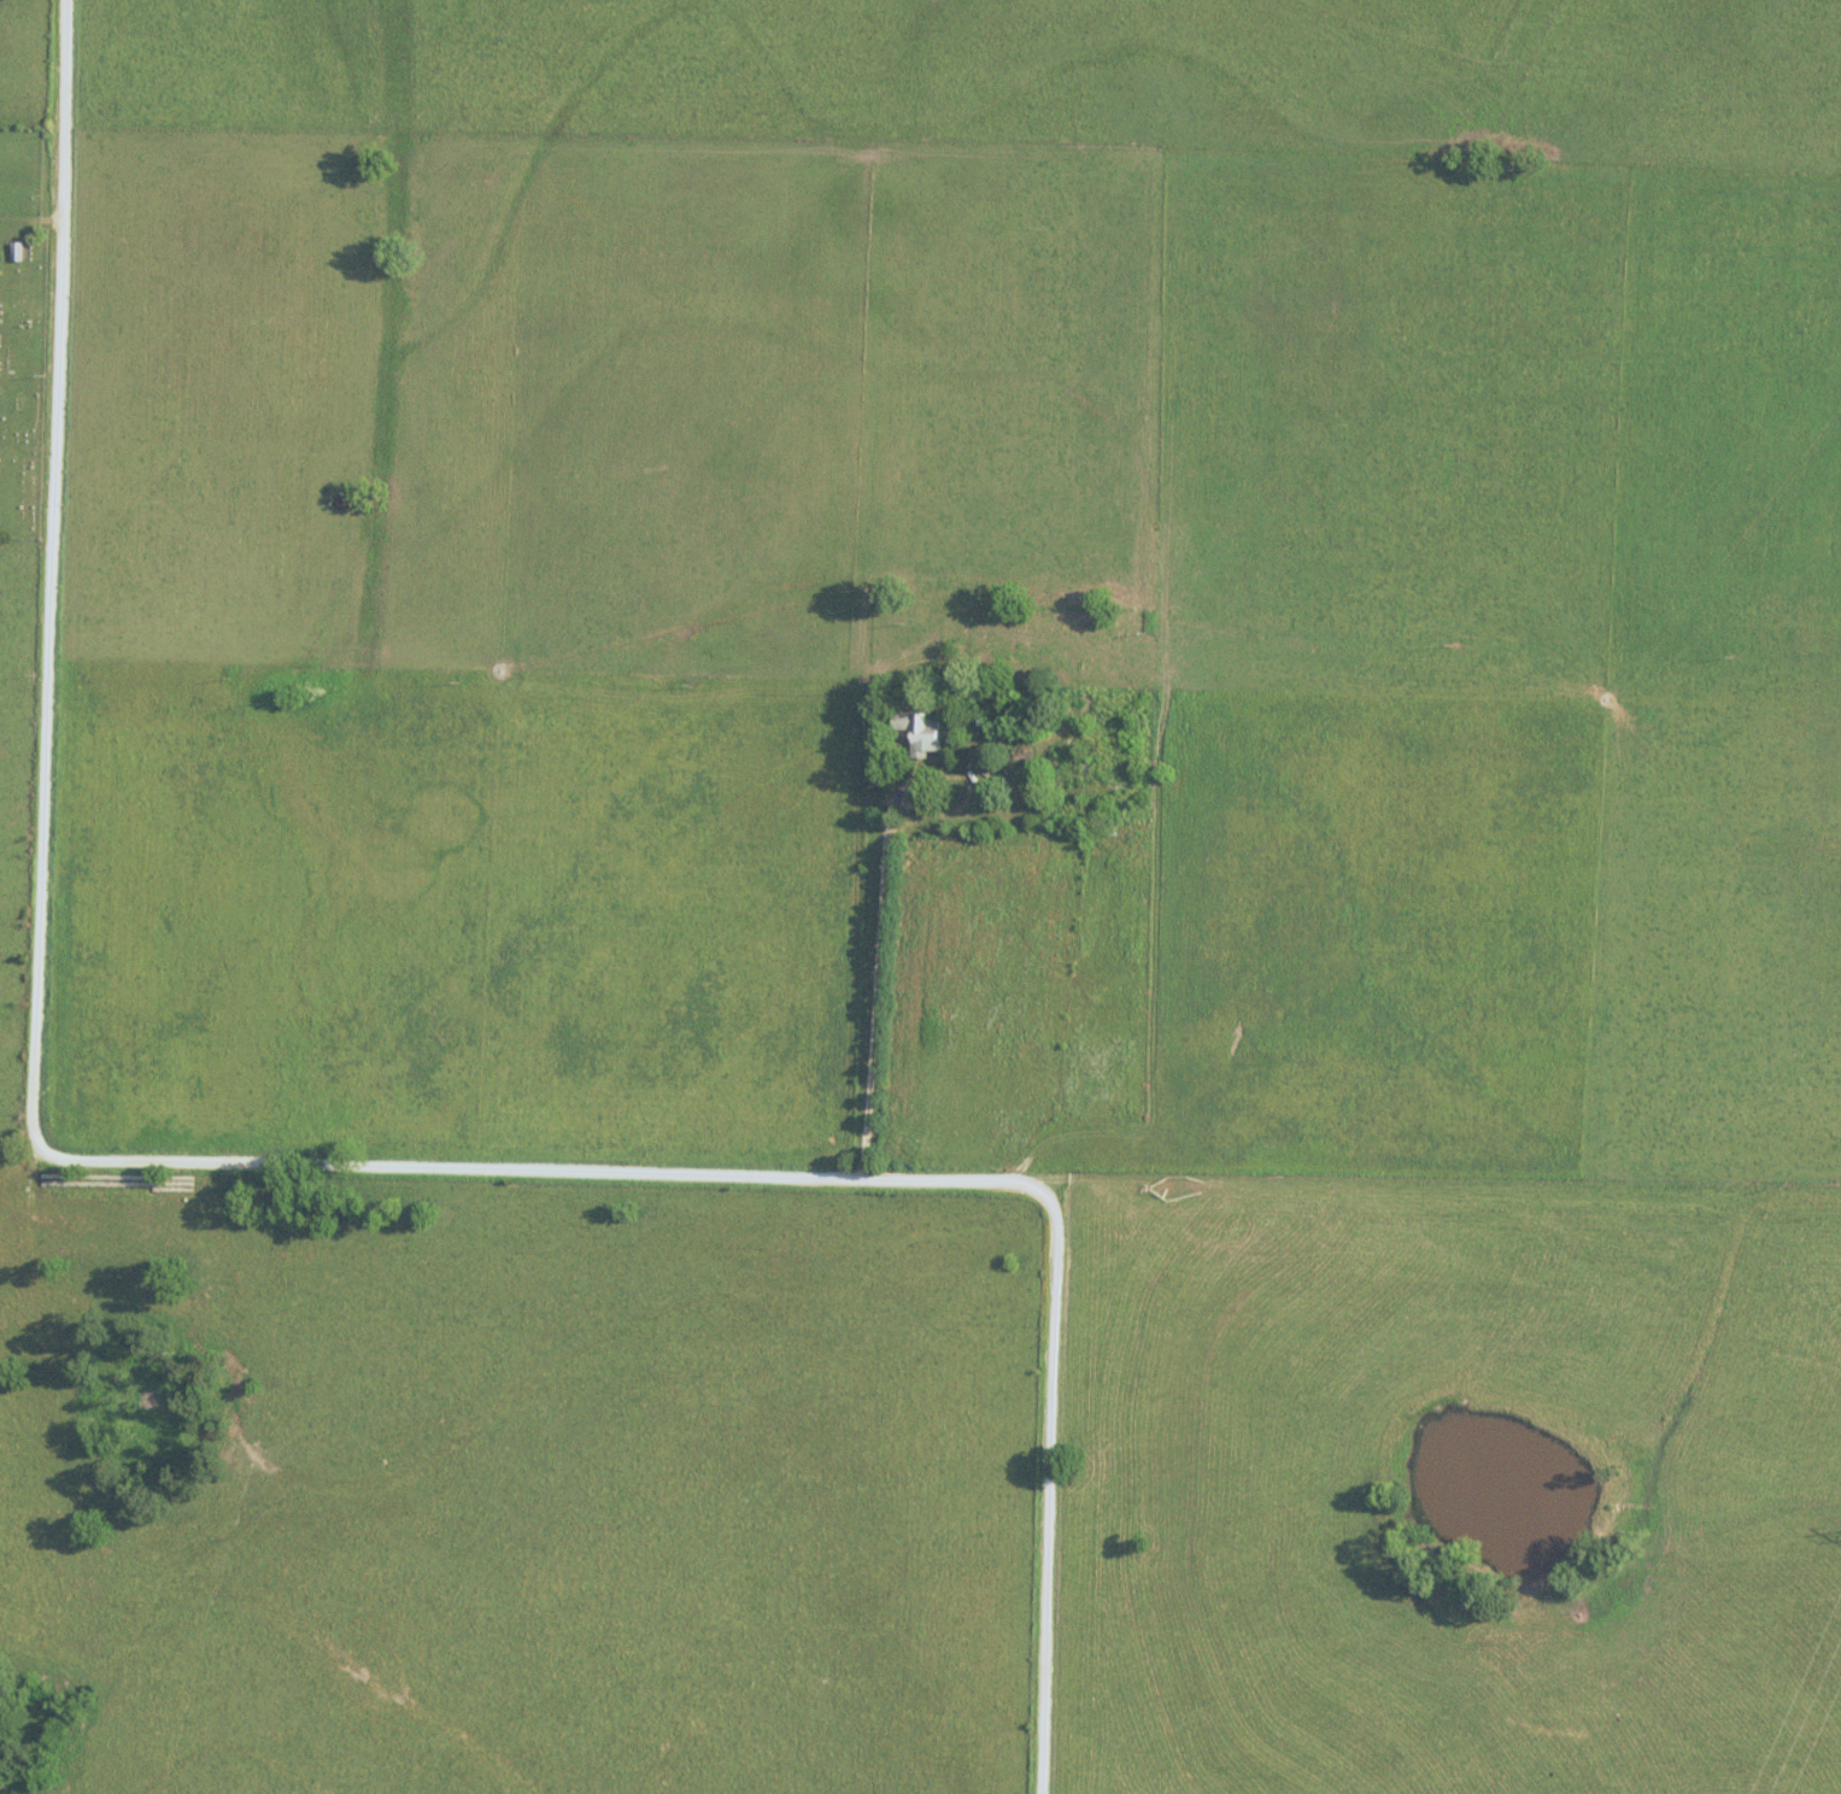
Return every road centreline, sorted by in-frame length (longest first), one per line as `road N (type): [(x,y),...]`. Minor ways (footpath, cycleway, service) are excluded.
road 1 (residential): [(1047,1793),(1065,1225),(1042,1190),(71,1165),(41,1139),(68,0)]

